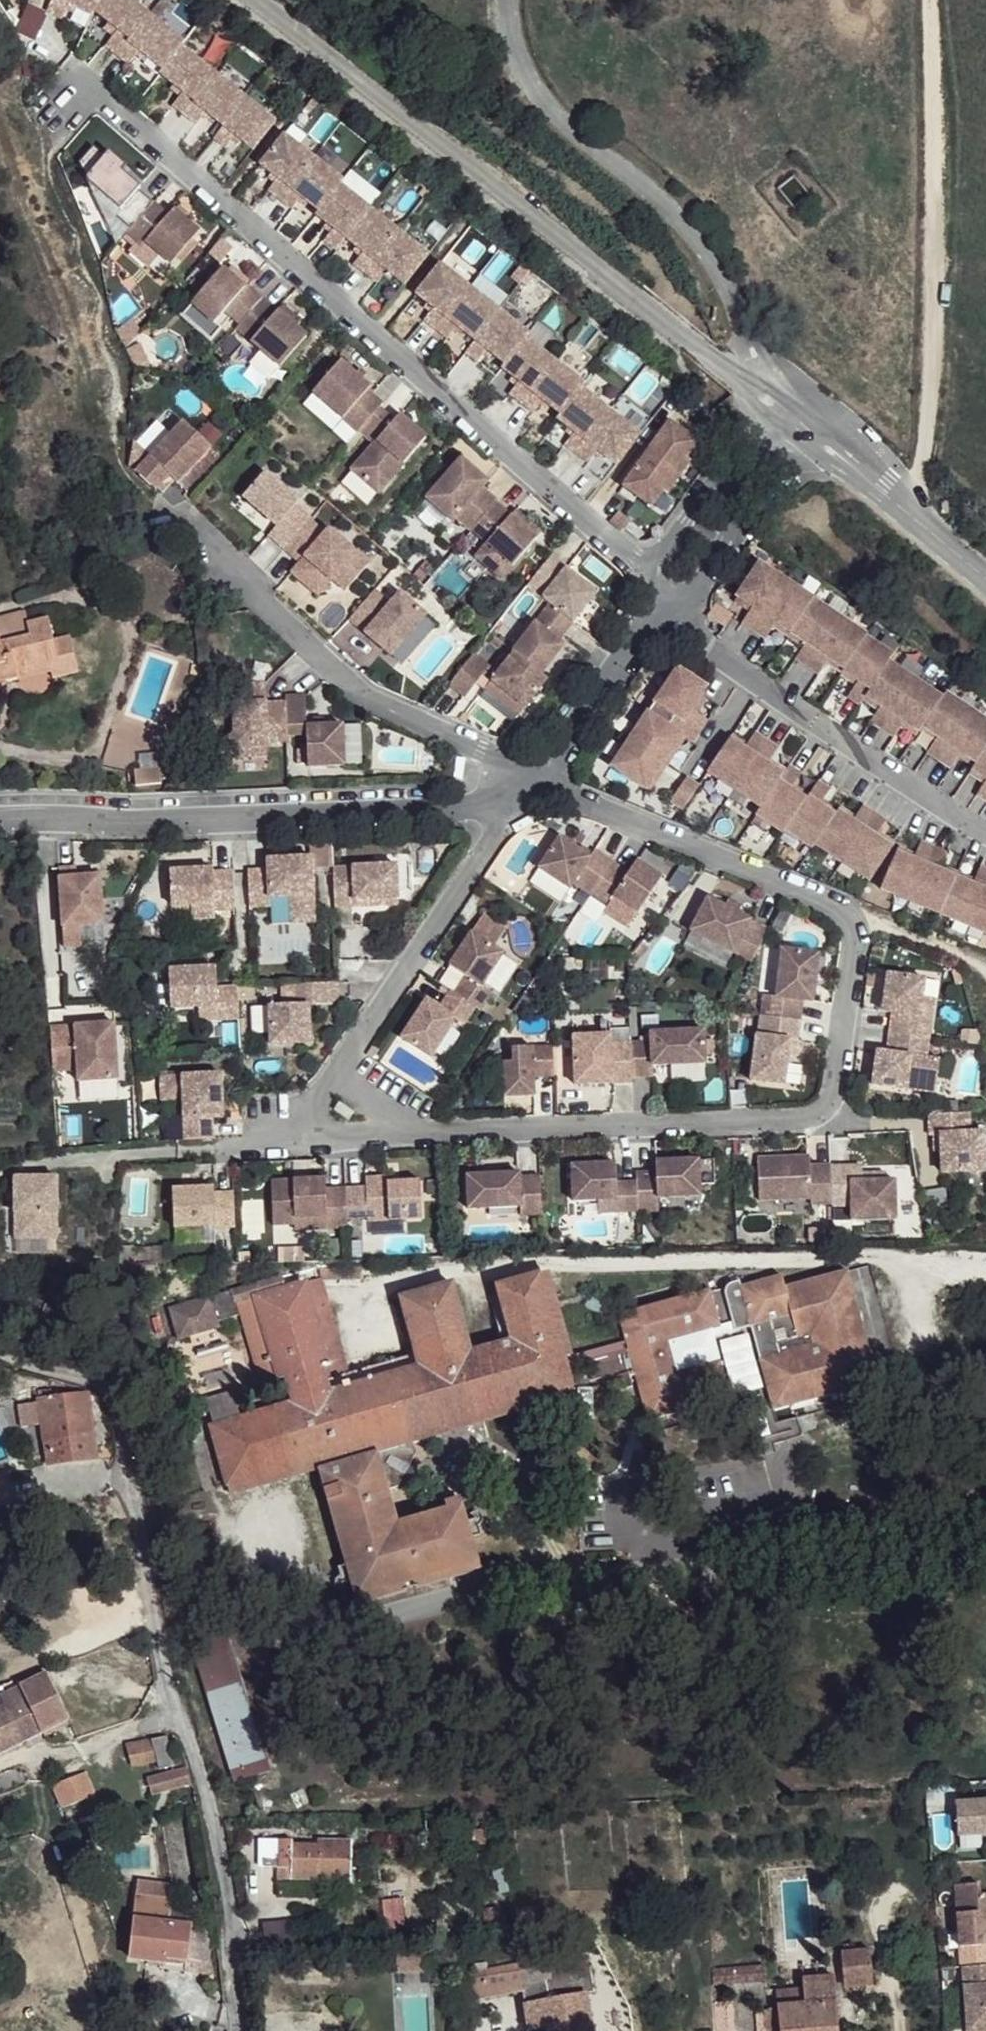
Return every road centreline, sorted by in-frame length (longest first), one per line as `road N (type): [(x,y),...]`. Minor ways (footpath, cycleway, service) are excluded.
road 1 (residential): [(534,768),(572,797),(845,914),(854,933),(841,1057),(837,1088),(822,1110),(804,1120),(341,1135),(322,1118),(324,1097),(487,852),(502,824),(505,786)]
road 2 (residential): [(241,2030),(214,1822),(151,1623),(116,1405),(99,1384),(0,1347)]
road 3 (residential): [(95,85),(648,569)]
road 4 (residential): [(251,0),(738,380)]
road 5 (residential): [(0,816),(388,818),(471,804),(505,786)]
road 6 (residential): [(198,536),(360,689),(534,768)]
road 7 (residential): [(985,830),(660,606)]
road 8 (residential): [(534,768),(567,744),(660,606)]
road 9 (residential): [(840,460),(985,579)]
road 10 (residential): [(671,589),(700,588),(738,526),(736,492)]
road 11 (residential): [(736,492),(696,501),(648,569)]

